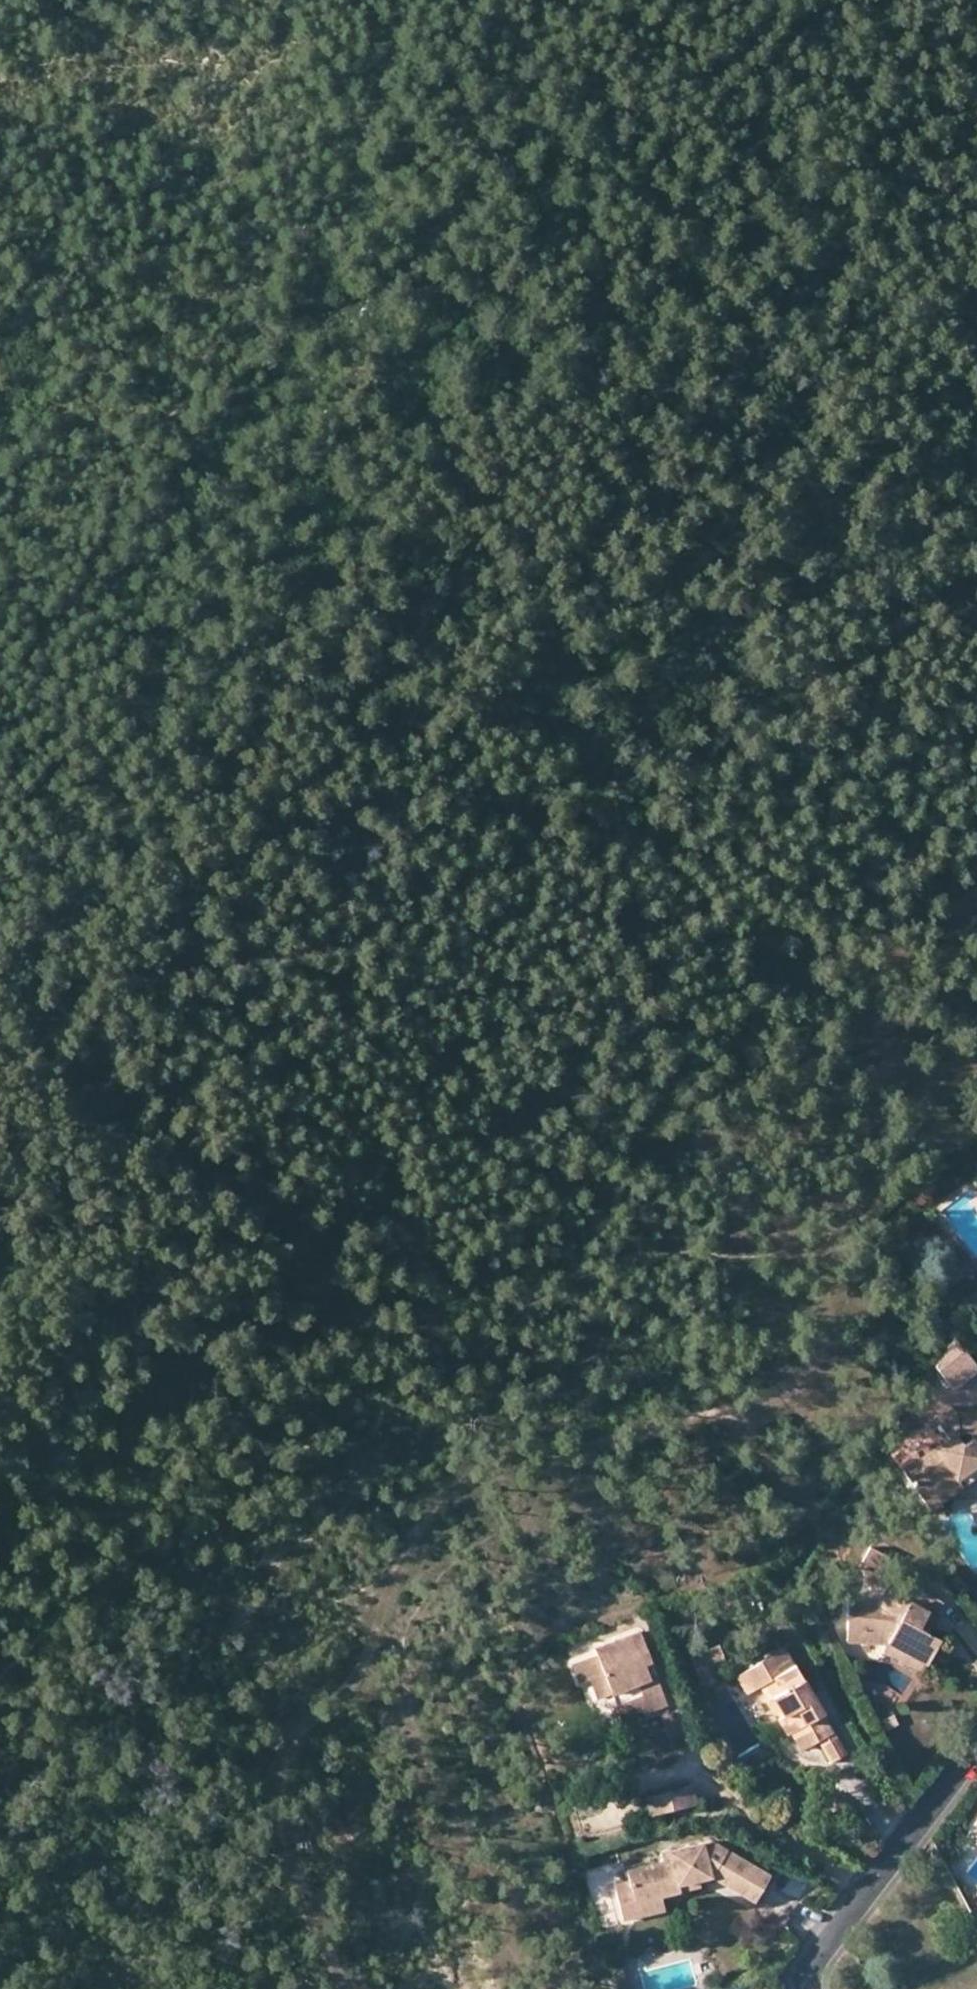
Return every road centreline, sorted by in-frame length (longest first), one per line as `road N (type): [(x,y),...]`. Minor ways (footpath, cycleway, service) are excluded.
road 1 (residential): [(976,1746),(809,1963),(806,1988)]

